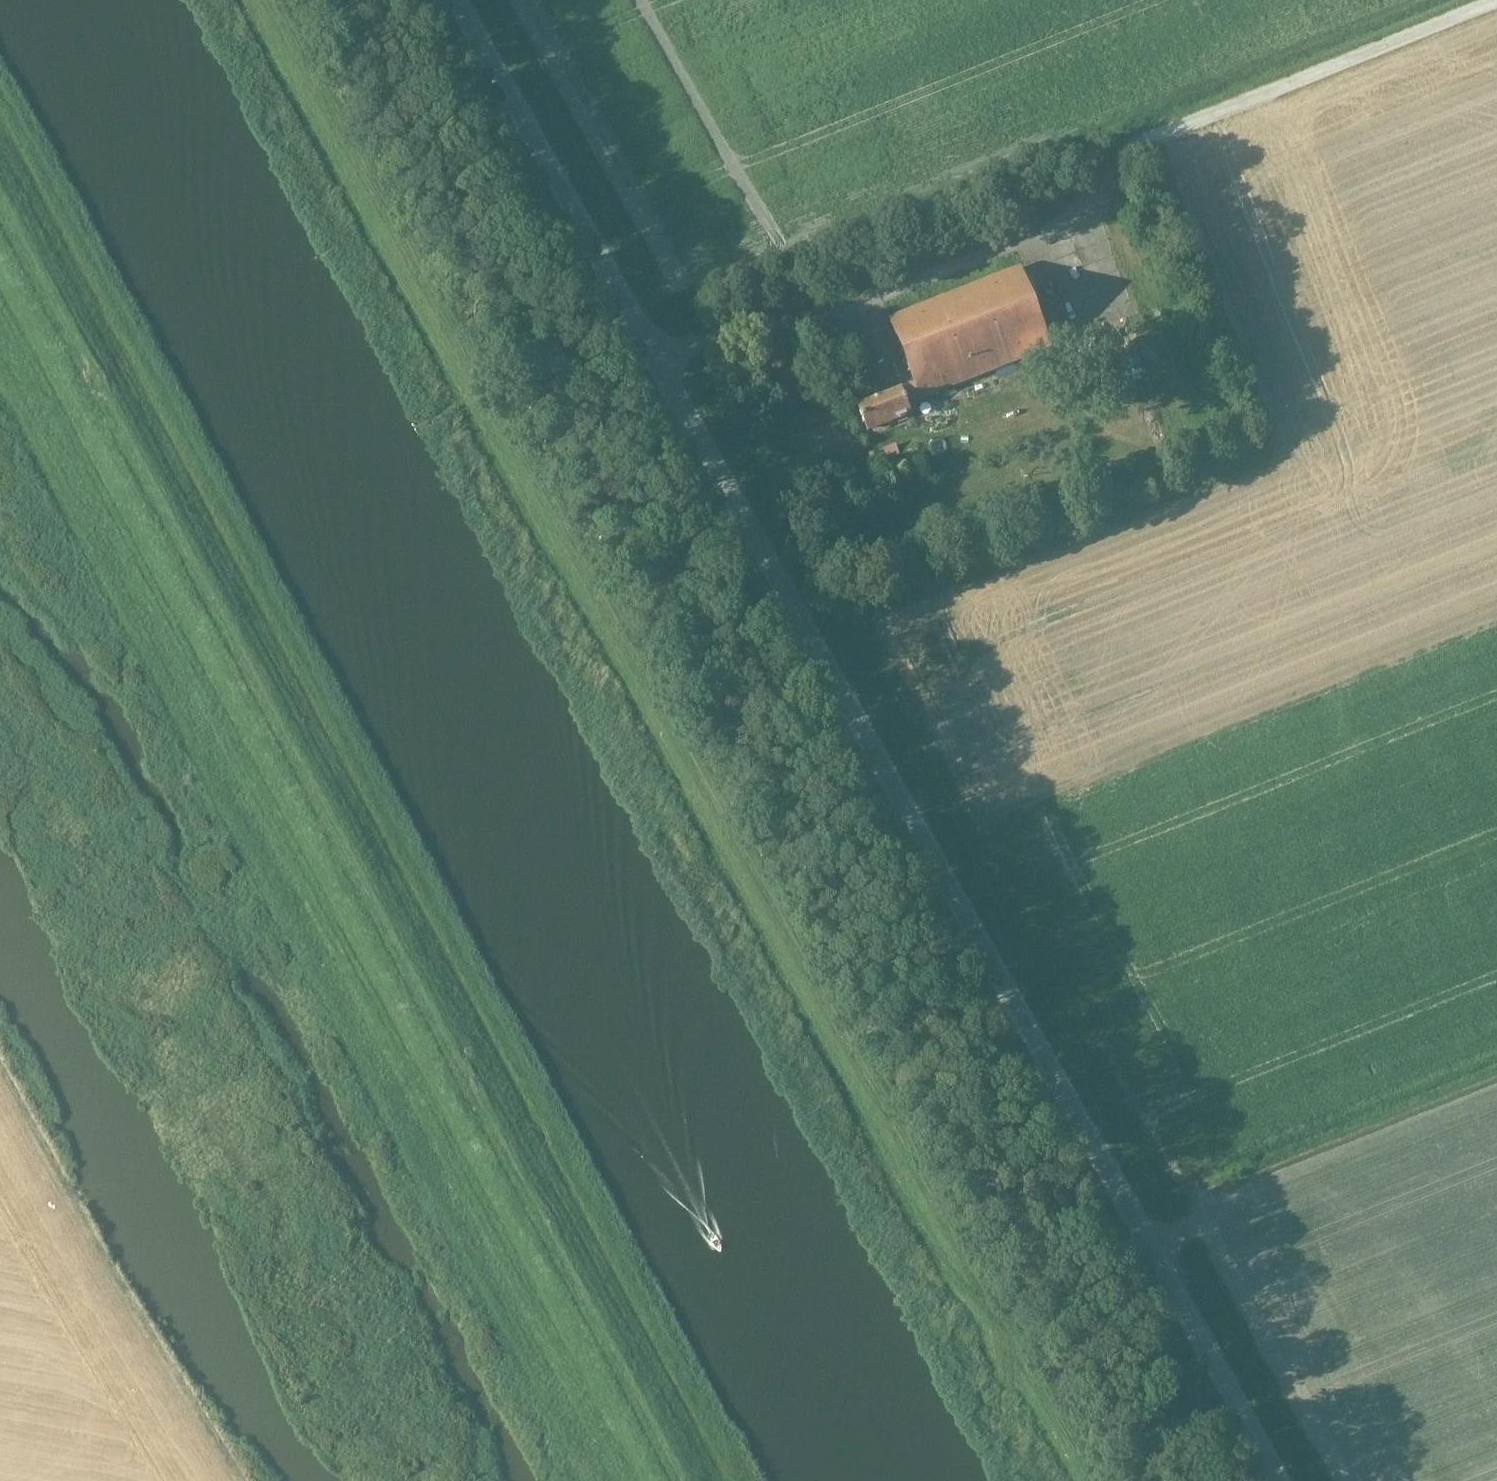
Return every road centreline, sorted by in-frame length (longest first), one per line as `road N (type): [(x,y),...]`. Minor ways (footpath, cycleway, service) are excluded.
road 1 (unclassified): [(1279,1480),(456,0)]
road 2 (track): [(1125,145),(1489,0)]

